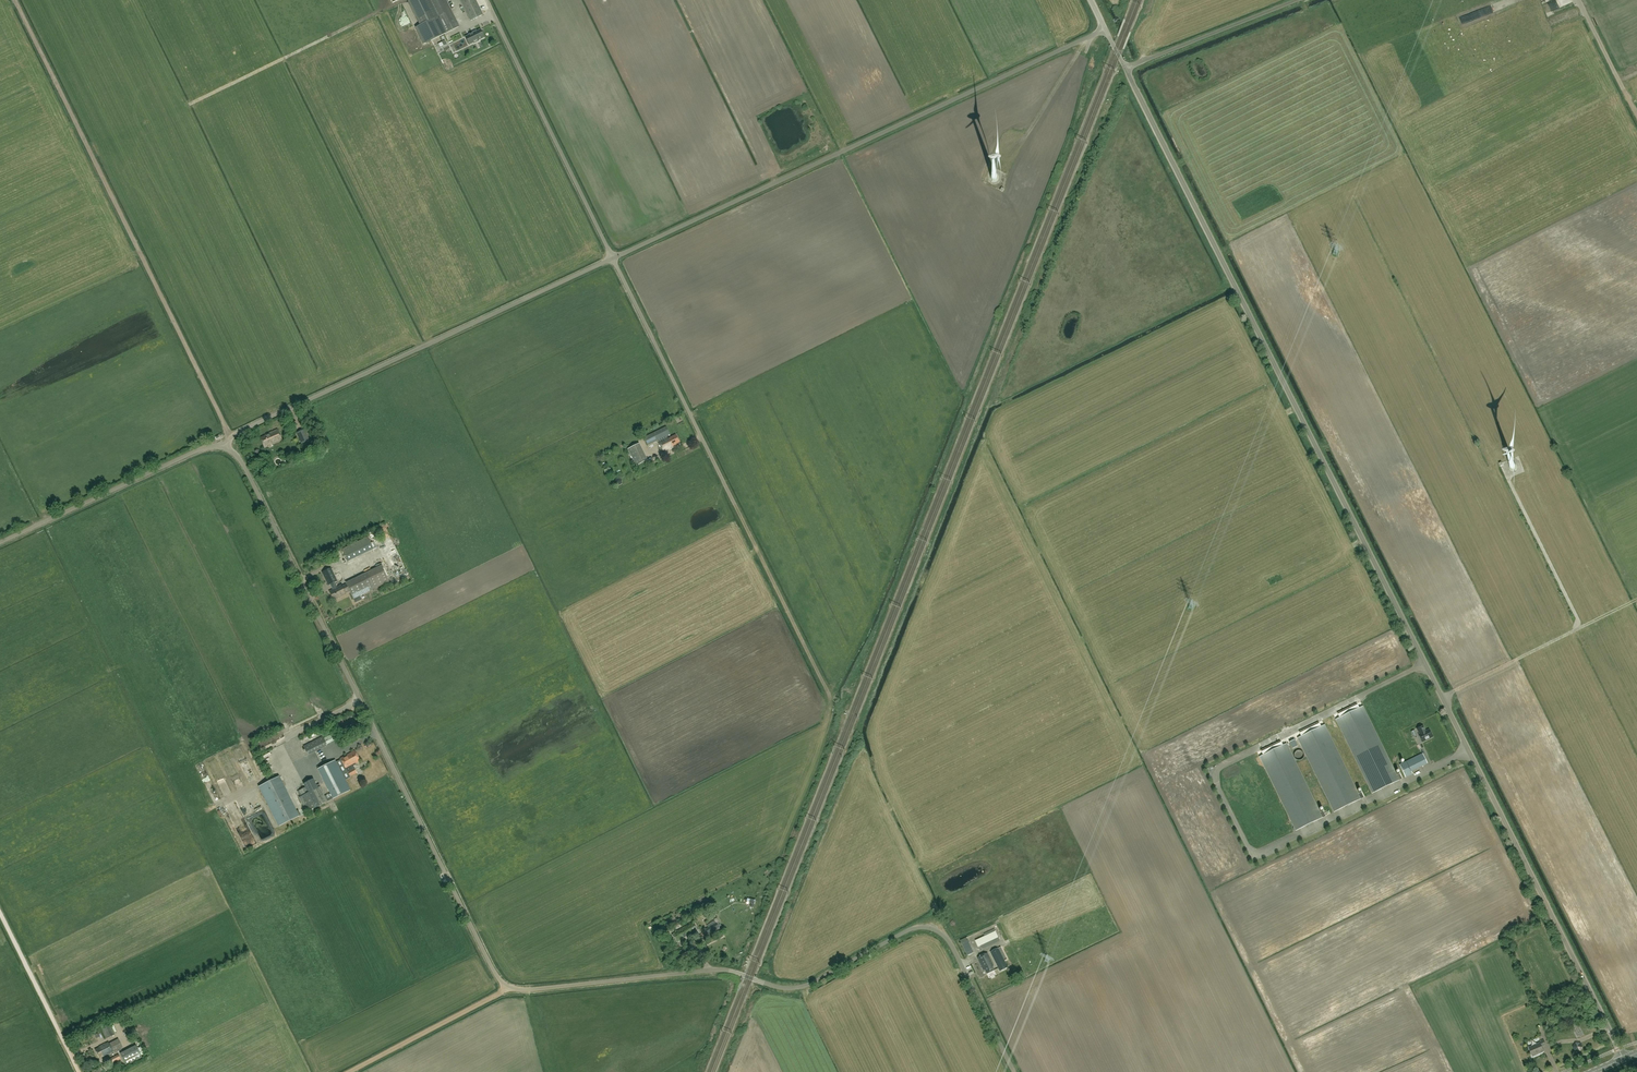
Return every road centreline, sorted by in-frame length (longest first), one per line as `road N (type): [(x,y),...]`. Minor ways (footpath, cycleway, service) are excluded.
road 1 (unclassified): [(1014,1071),(954,950),(929,927),(907,930),(796,988),(721,969),(523,990),(501,983),(242,464),(226,448)]
road 2 (unclassified): [(1623,1059),(1125,68)]
road 3 (unclassified): [(1106,30),(613,258)]
road 4 (track): [(231,436),(15,0)]
road 5 (unclassified): [(613,258),(241,431),(226,448)]
road 6 (unclassified): [(613,258),(488,0)]
road 7 (unclassified): [(734,504),(613,258)]
road 8 (unclassified): [(0,542),(207,447),(226,448)]
road 9 (track): [(829,696),(734,504)]
road 10 (unclassified): [(1125,68),(1295,0)]
road 11 (track): [(347,1071),(508,988)]
road 12 (track): [(78,1071),(0,916)]

